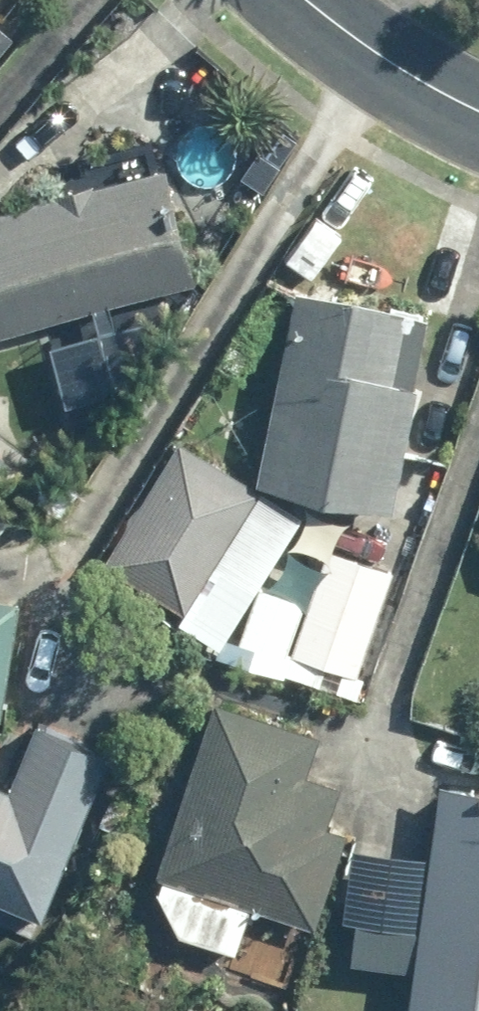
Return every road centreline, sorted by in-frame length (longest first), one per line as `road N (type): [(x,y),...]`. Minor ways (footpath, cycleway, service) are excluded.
road 1 (residential): [(478,113),(399,75),(310,0)]

